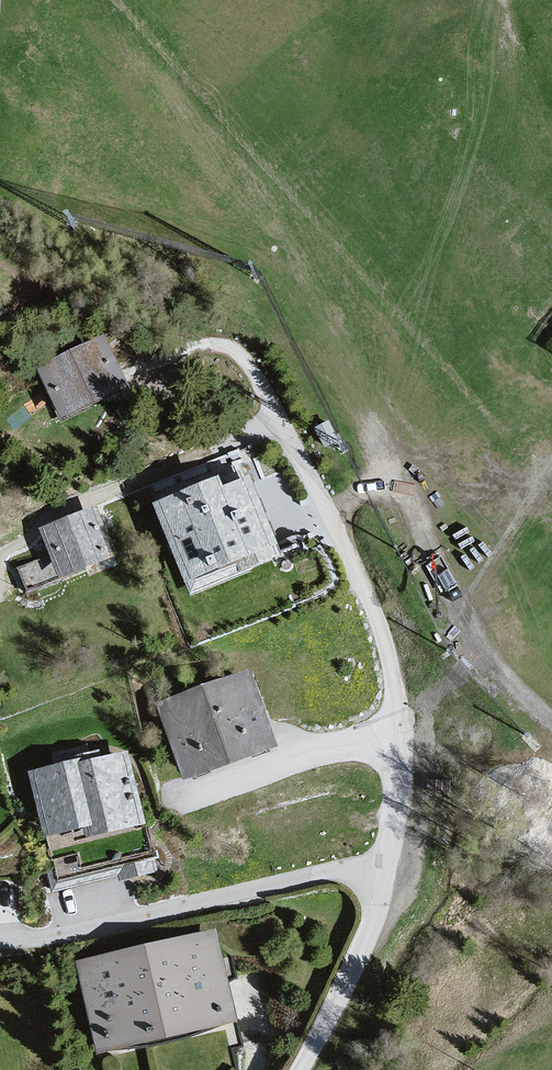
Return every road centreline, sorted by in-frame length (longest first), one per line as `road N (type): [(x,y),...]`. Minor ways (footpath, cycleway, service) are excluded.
road 1 (residential): [(234,352),(255,373),(330,514),(390,643),(409,736),(395,864),(369,948),(302,1069)]

